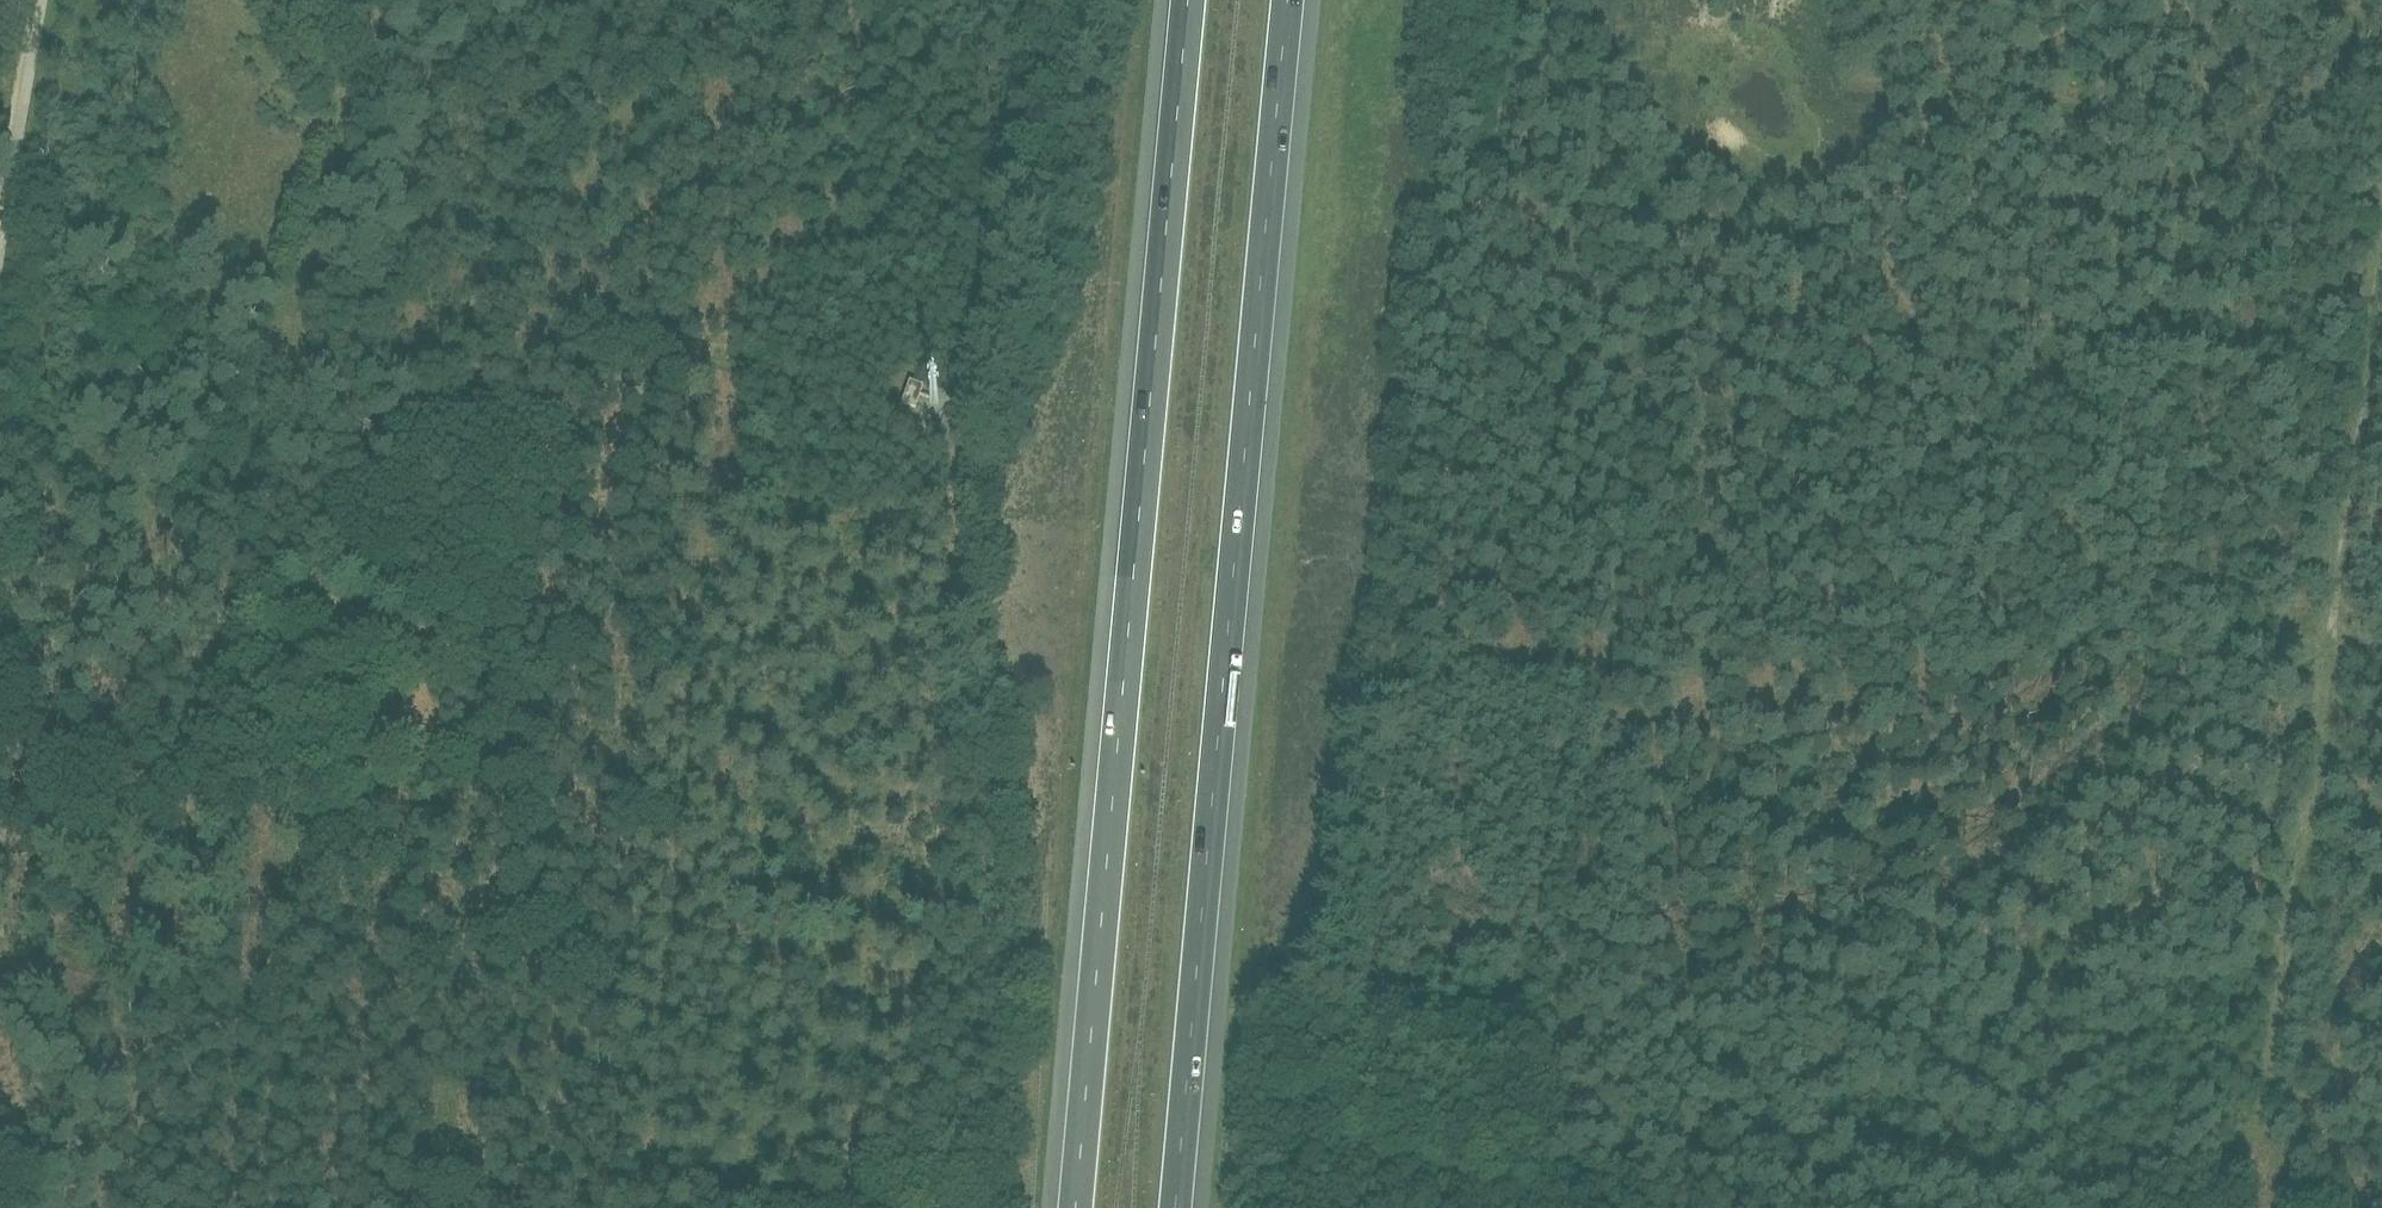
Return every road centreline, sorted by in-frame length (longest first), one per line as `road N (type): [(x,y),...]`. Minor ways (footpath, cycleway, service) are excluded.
road 1 (track): [(428,1207),(535,343),(553,322),(582,312),(877,410)]
road 2 (motorway): [(1171,1207),(1288,0)]
road 3 (motorway): [(1189,0),(1075,1207)]

